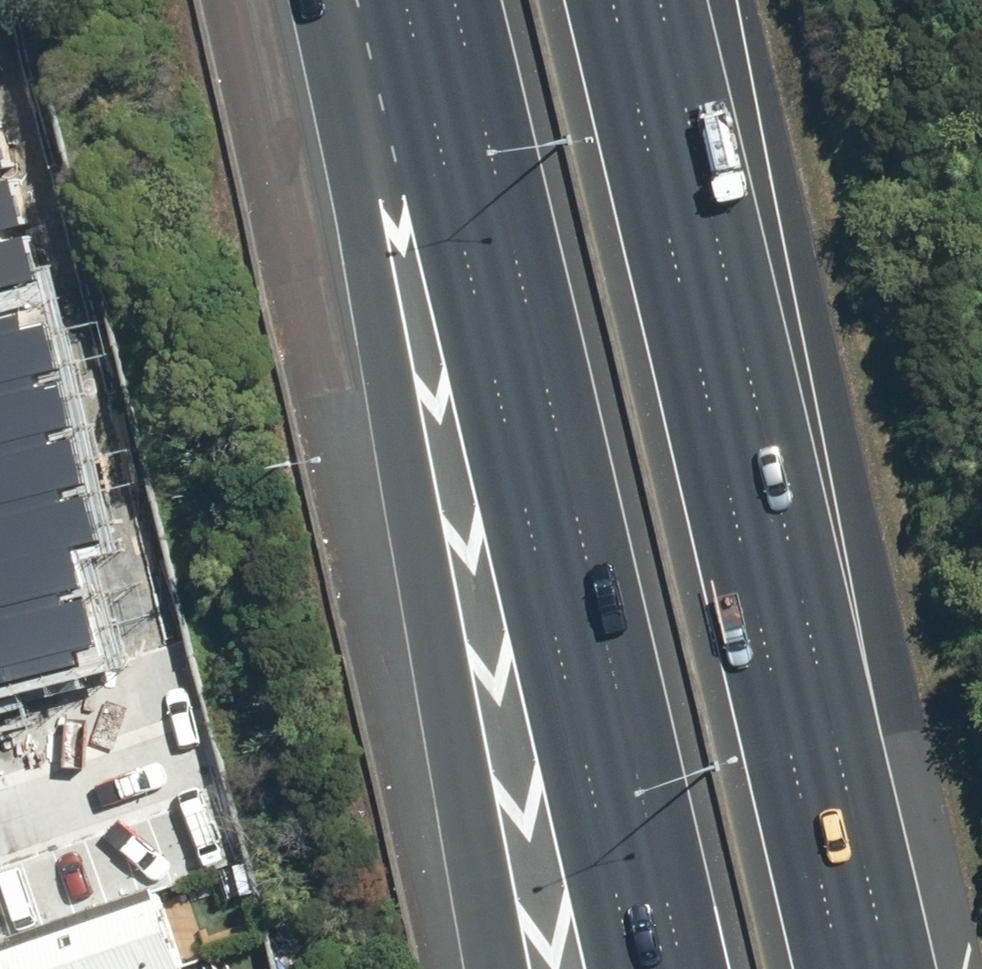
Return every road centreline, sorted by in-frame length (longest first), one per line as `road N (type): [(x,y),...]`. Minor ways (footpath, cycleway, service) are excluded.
road 1 (motorway): [(612,0),(845,968)]
road 2 (motorway): [(676,968),(452,0)]
road 3 (motorway): [(503,968),(362,203),(342,0)]

